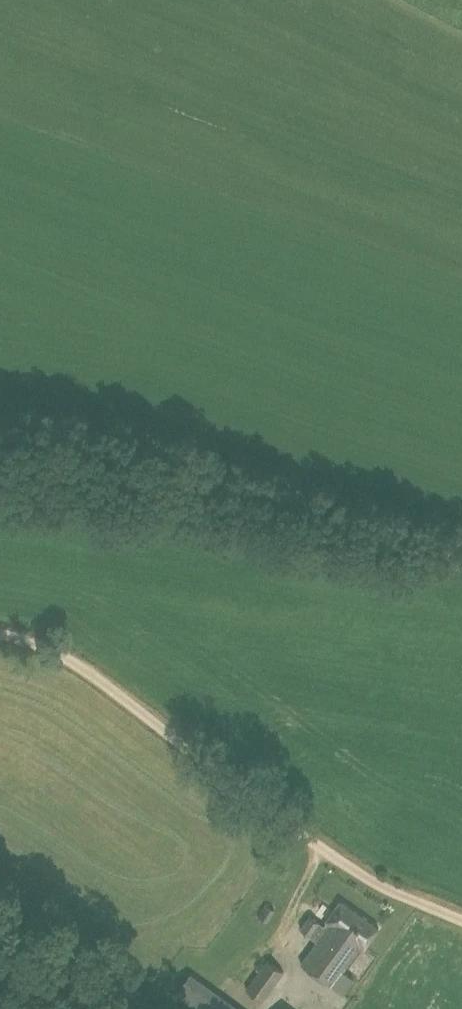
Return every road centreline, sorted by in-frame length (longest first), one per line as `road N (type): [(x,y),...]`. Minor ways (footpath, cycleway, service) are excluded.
road 1 (track): [(461,919),(378,885),(79,679),(0,645)]

